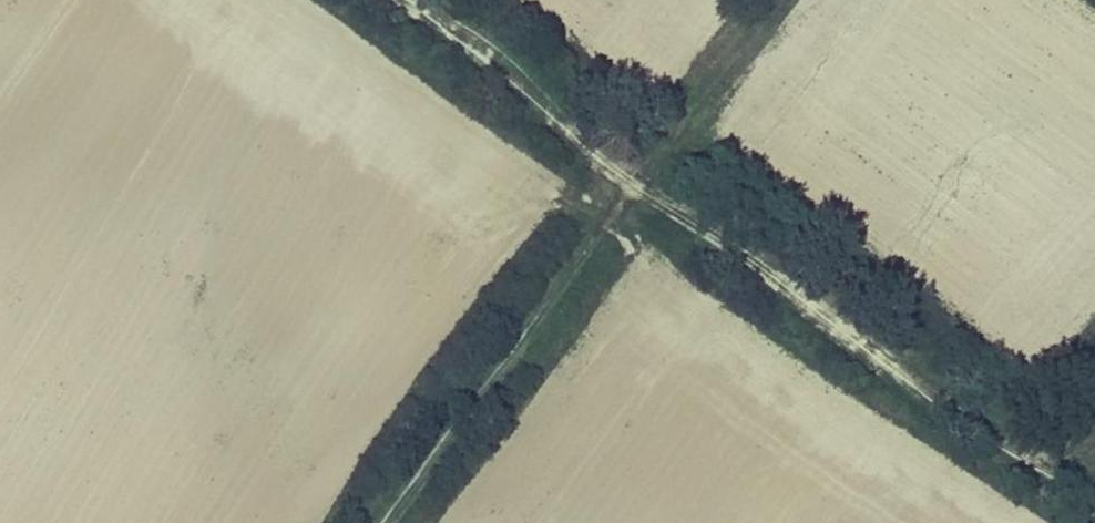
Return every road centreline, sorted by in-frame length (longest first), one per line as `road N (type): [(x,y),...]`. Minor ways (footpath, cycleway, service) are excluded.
road 1 (track): [(398,0),(636,194),(1094,497)]
road 2 (track): [(374,522),(636,194)]

